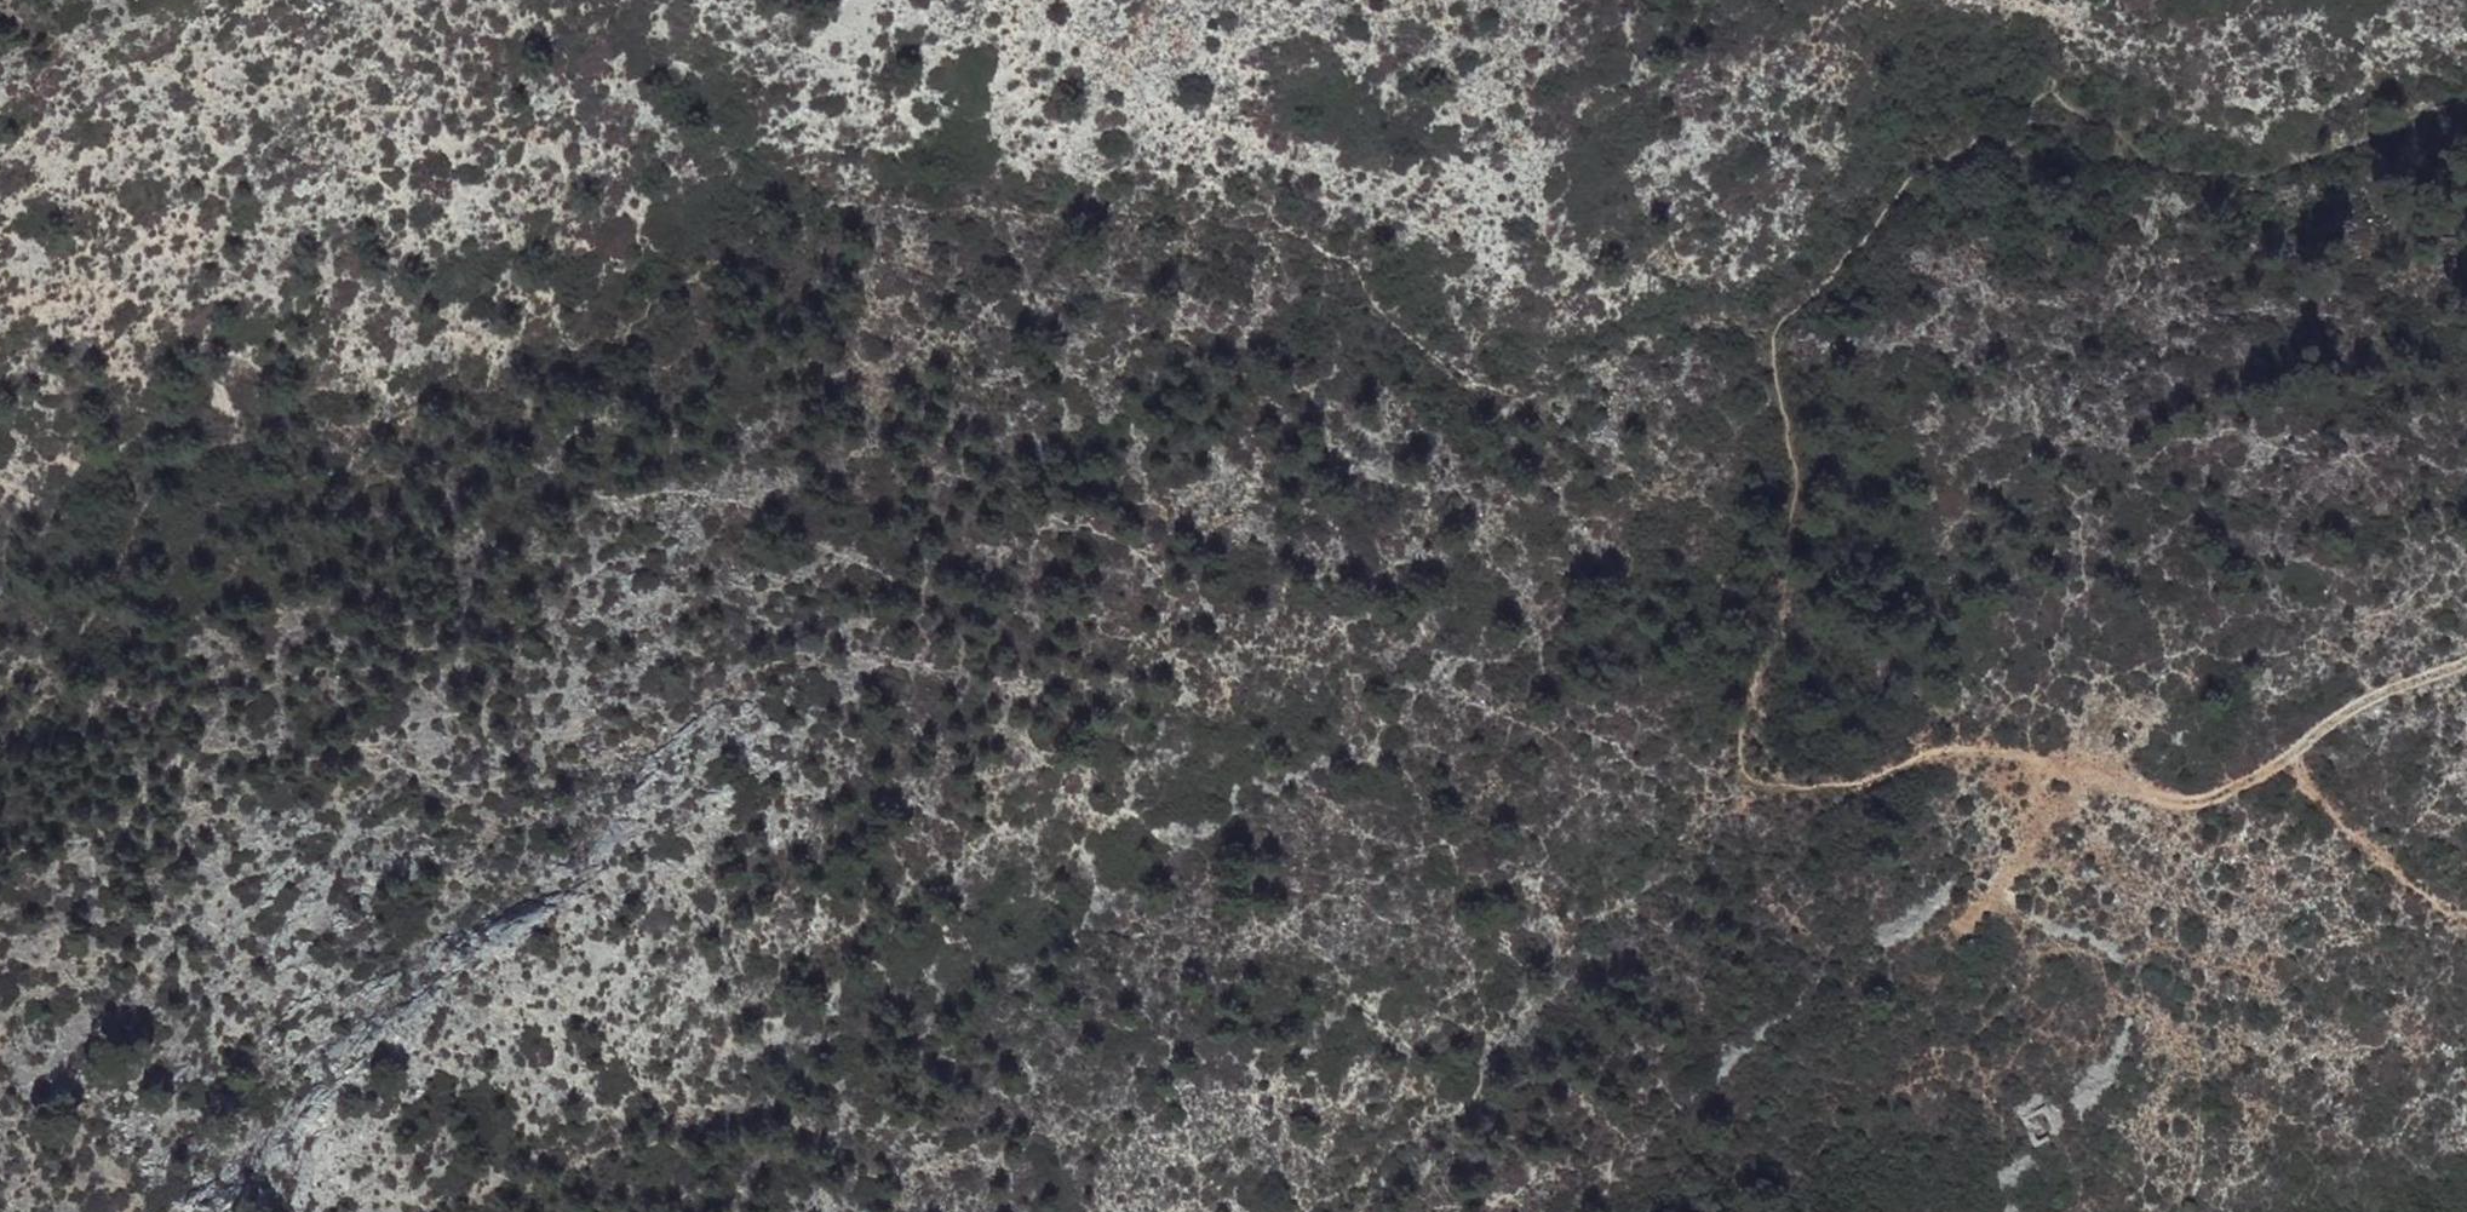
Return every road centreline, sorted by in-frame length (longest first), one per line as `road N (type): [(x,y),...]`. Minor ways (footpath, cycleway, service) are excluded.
road 1 (track): [(2466,664),(2386,697),(2219,796),(2164,806),(2040,766),(1986,759),(1935,763),(1827,796),(1752,777)]
road 2 (track): [(2291,757),(2301,784),(2331,814),(2466,920)]

